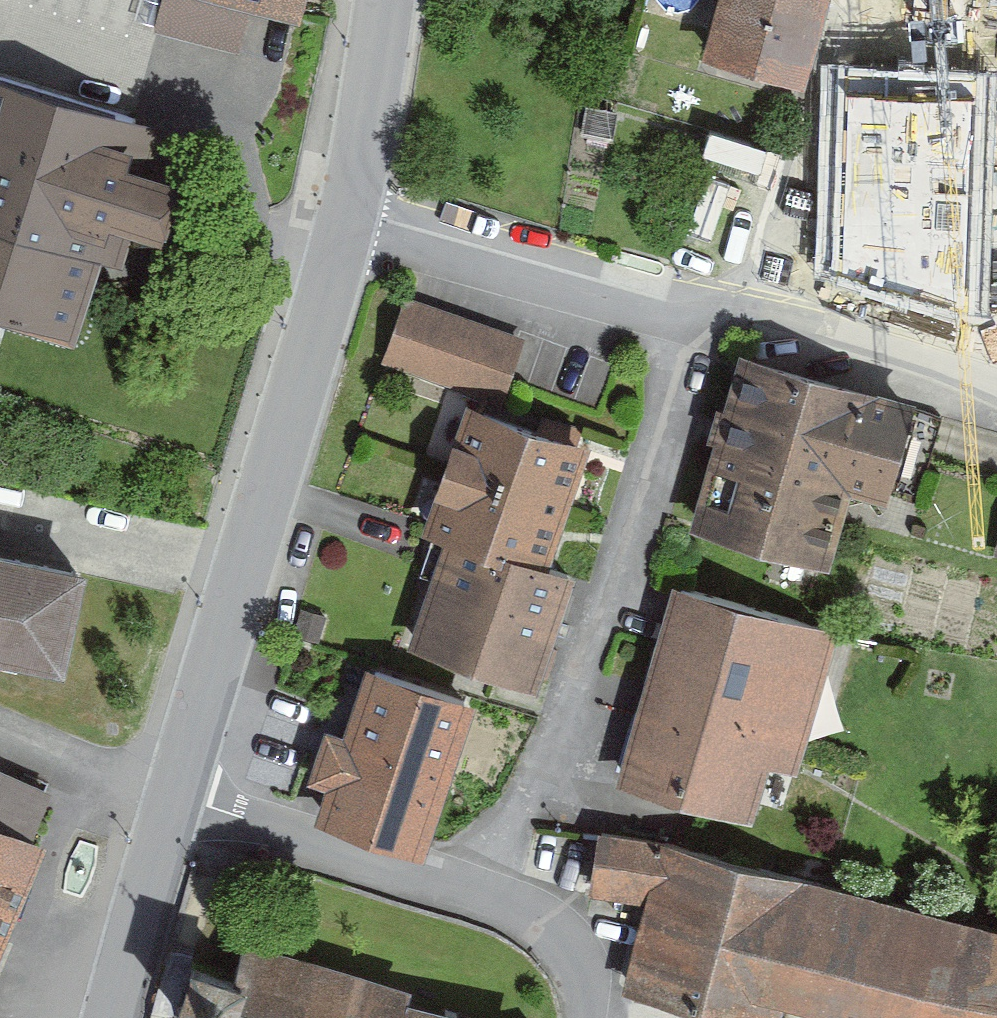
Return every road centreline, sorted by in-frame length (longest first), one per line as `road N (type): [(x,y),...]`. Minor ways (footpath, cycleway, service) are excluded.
road 1 (residential): [(483,894),(698,313)]
road 2 (tertiary): [(174,798),(345,213)]
road 3 (residential): [(345,213),(698,313)]
road 4 (residential): [(174,798),(483,894)]
road 5 (residential): [(698,313),(996,389)]
road 6 (tertiary): [(174,798),(110,1017)]
road 7 (tertiary): [(345,213),(386,0)]
road 8 (residential): [(483,894),(560,941),(583,980),(583,1017)]

